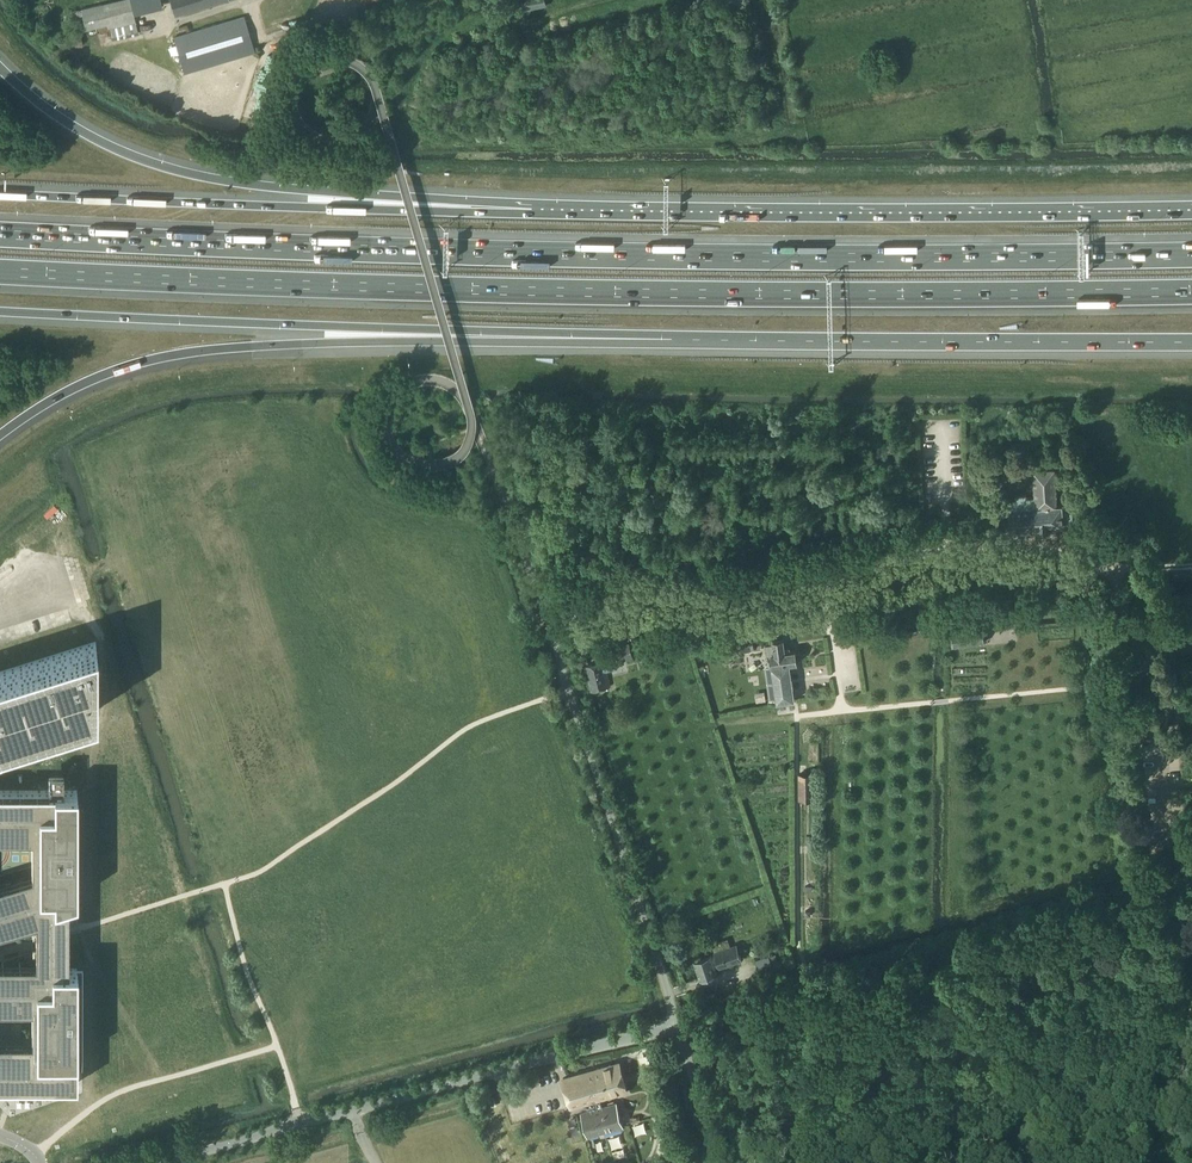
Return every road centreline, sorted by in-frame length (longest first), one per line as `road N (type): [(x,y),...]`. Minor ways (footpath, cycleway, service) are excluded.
road 1 (motorway): [(0,272),(563,292),(1191,291)]
road 2 (motorway): [(1191,255),(478,253),(0,235)]
road 3 (motorway): [(0,436),(86,382),(183,354),(315,343),(673,339)]
road 4 (motorway): [(0,311),(673,339)]
road 5 (motorway): [(1191,214),(530,214)]
road 6 (unclassified): [(677,1025),(492,468)]
road 7 (motorway): [(530,214),(170,170),(71,126),(0,65)]
road 8 (unclassified): [(164,1162),(677,1025)]
road 9 (motorway): [(530,214),(0,194)]
road 10 (motorway): [(673,339),(1191,344)]
road 11 (unclassified): [(723,1162),(677,1025)]

